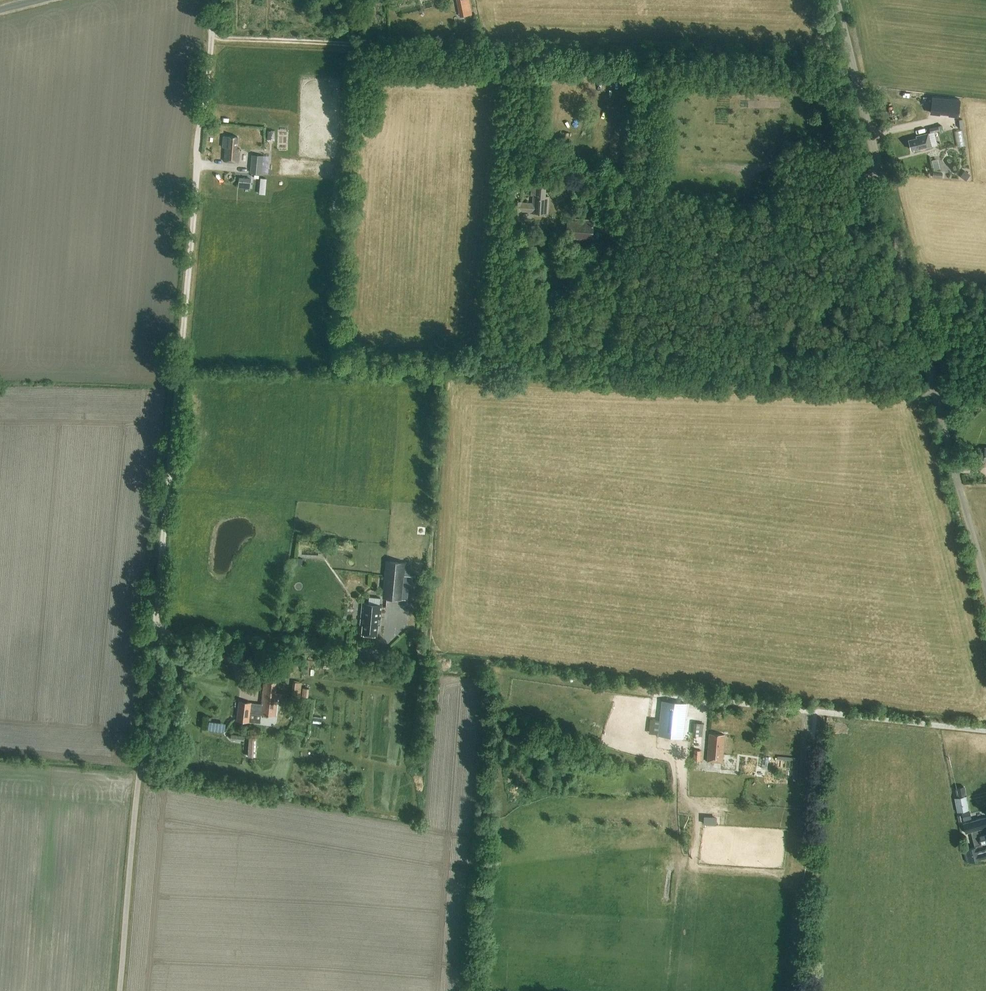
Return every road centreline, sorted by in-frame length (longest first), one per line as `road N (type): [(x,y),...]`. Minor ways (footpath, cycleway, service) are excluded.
road 1 (track): [(155,633),(211,39)]
road 2 (track): [(529,182),(527,49),(211,39)]
road 3 (track): [(985,604),(880,173)]
road 4 (track): [(120,990),(155,633)]
road 5 (track): [(985,731),(720,700)]
road 6 (track): [(155,633),(337,654)]
road 7 (track): [(835,0),(880,173)]

